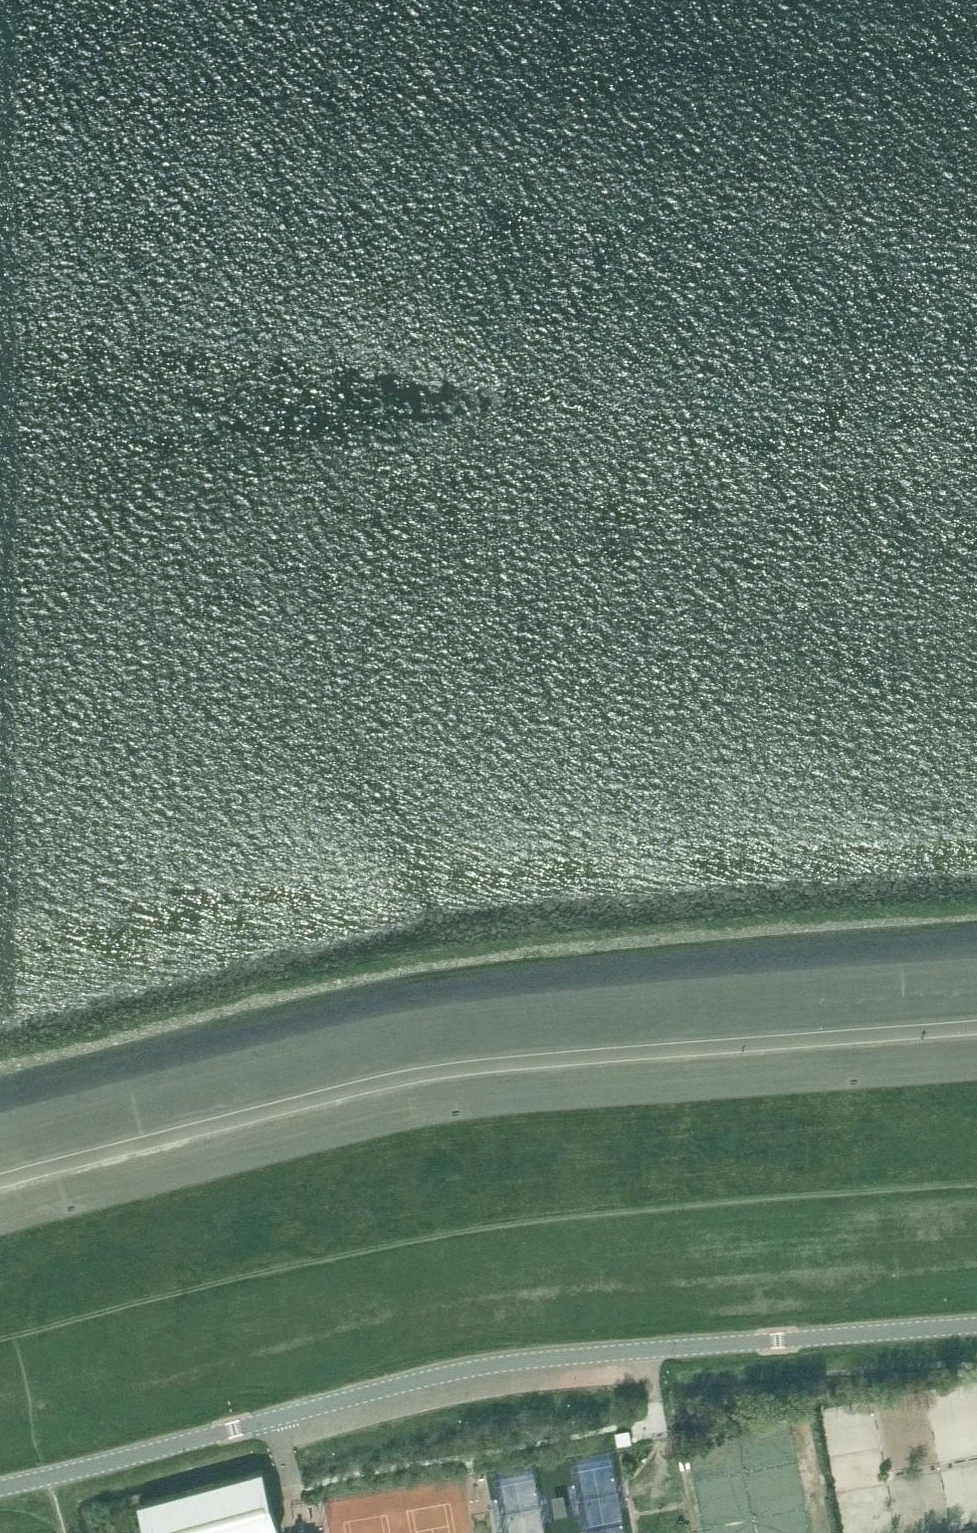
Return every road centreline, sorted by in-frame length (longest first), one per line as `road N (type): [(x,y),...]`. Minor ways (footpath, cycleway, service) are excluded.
road 1 (unclassified): [(0,1488),(492,1365),(976,1325)]

